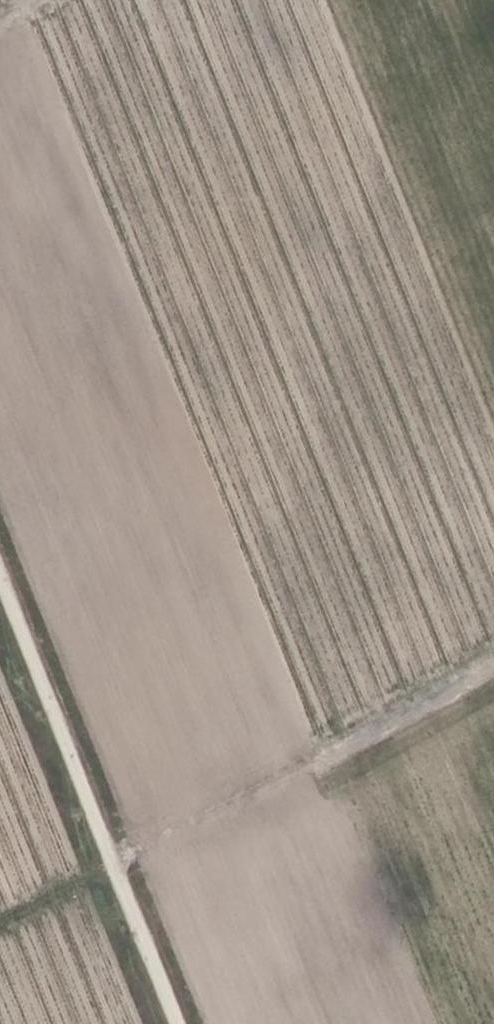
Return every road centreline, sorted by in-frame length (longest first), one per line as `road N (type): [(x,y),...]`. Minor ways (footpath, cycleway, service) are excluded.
road 1 (track): [(0,543),(187,1023)]

